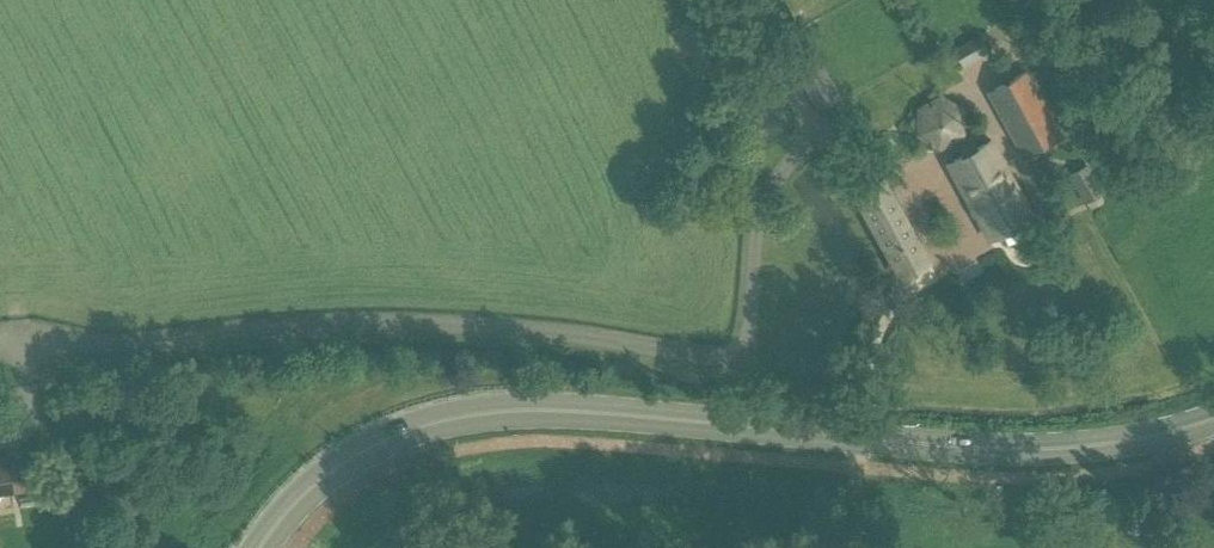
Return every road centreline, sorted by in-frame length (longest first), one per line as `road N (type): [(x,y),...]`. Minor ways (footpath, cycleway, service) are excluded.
road 1 (primary): [(256,547),(320,478),(411,432),(466,416),(544,411),(1043,451),(1121,445),(1213,421)]
road 2 (track): [(737,0),(813,130)]

